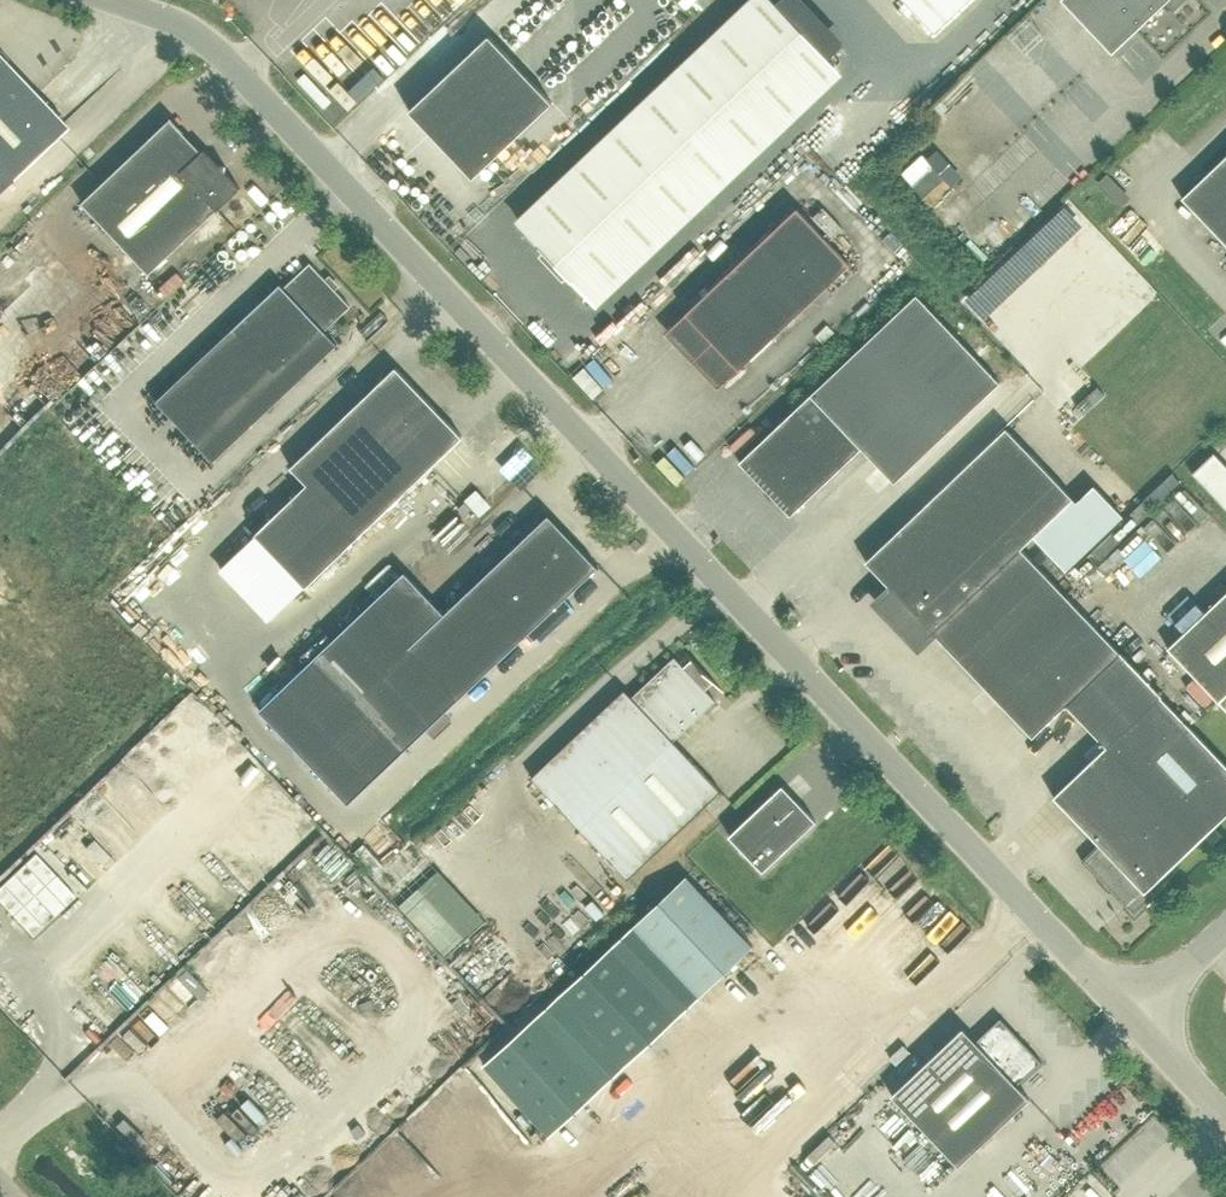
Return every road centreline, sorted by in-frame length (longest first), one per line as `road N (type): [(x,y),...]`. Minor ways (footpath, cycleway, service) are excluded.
road 1 (unclassified): [(1132,1017),(200,29),(118,0)]
road 2 (unclassified): [(1225,1115),(1132,1017)]
road 3 (unclassified): [(1132,1017),(1225,929)]

